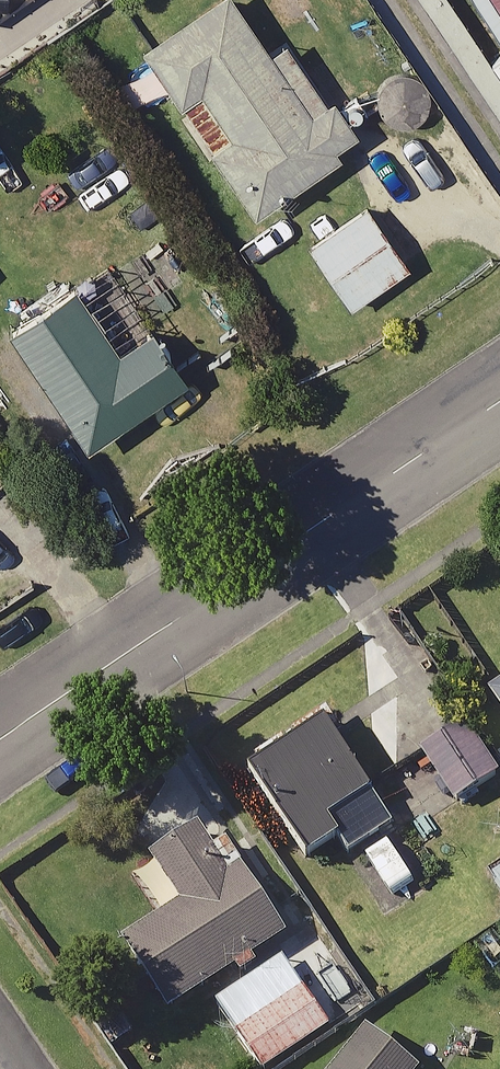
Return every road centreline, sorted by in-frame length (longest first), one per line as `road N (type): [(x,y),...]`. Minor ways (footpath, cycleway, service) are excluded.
road 1 (residential): [(0,738),(499,400)]

